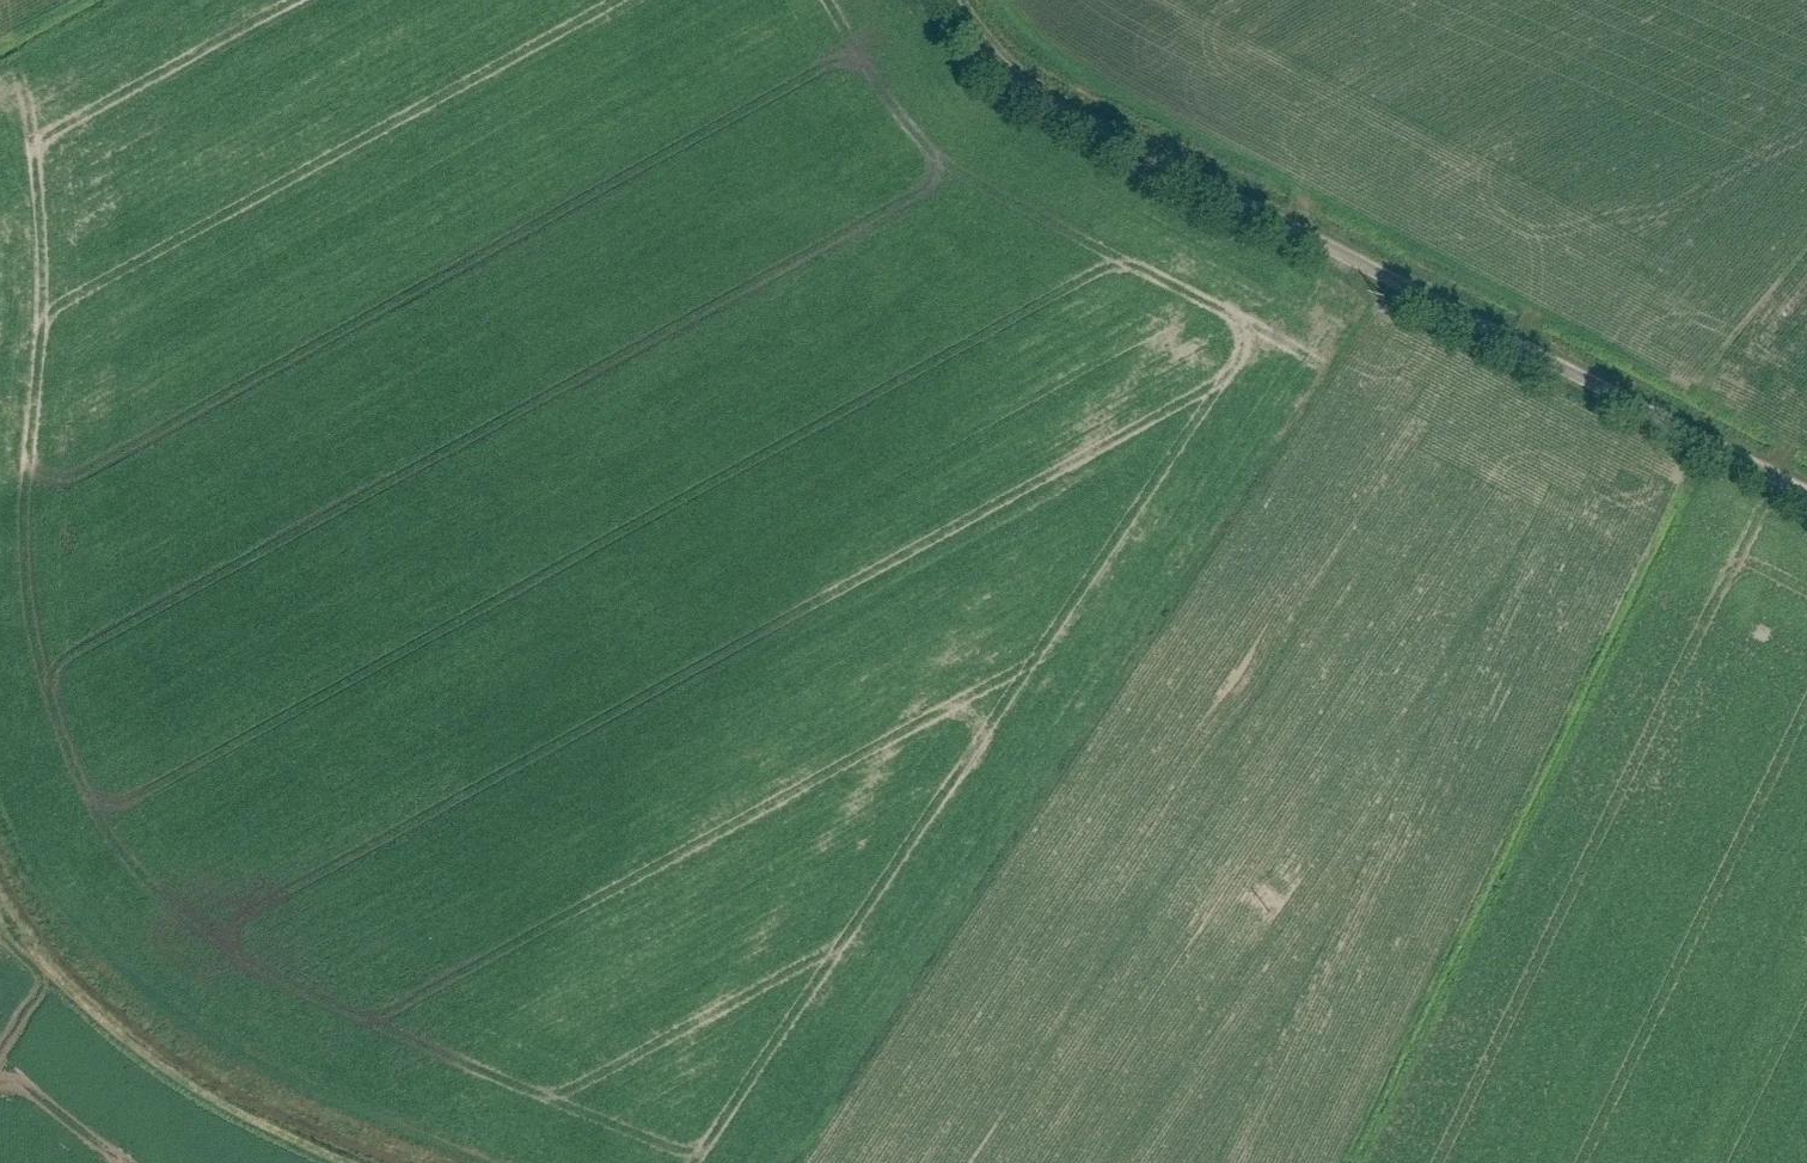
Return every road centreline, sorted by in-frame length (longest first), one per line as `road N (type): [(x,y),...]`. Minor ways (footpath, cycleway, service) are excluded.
road 1 (track): [(955,0),(981,43),(1045,96),(1806,493)]

